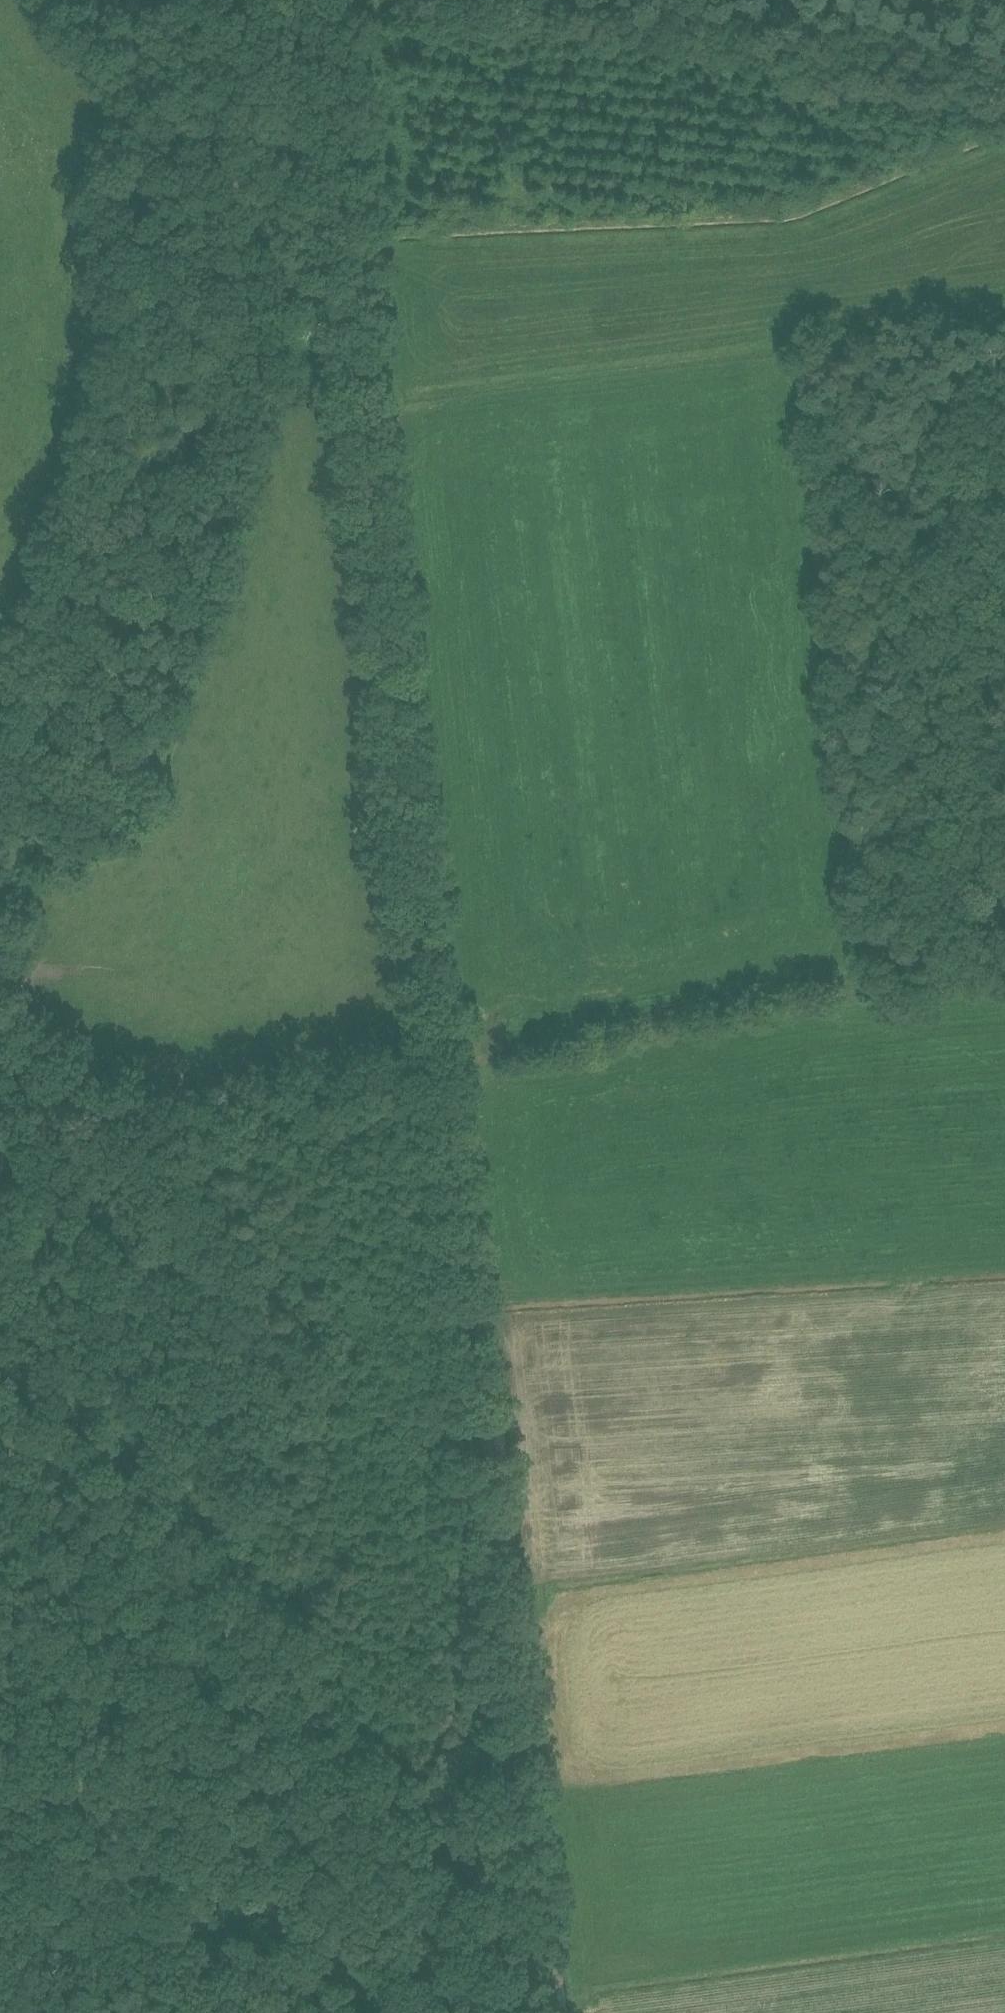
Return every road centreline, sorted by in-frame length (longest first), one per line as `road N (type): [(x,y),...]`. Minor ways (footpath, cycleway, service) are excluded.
road 1 (track): [(449,1060),(381,460),(312,0)]
road 2 (track): [(549,2012),(449,1060)]
road 3 (track): [(449,1060),(0,1165)]

